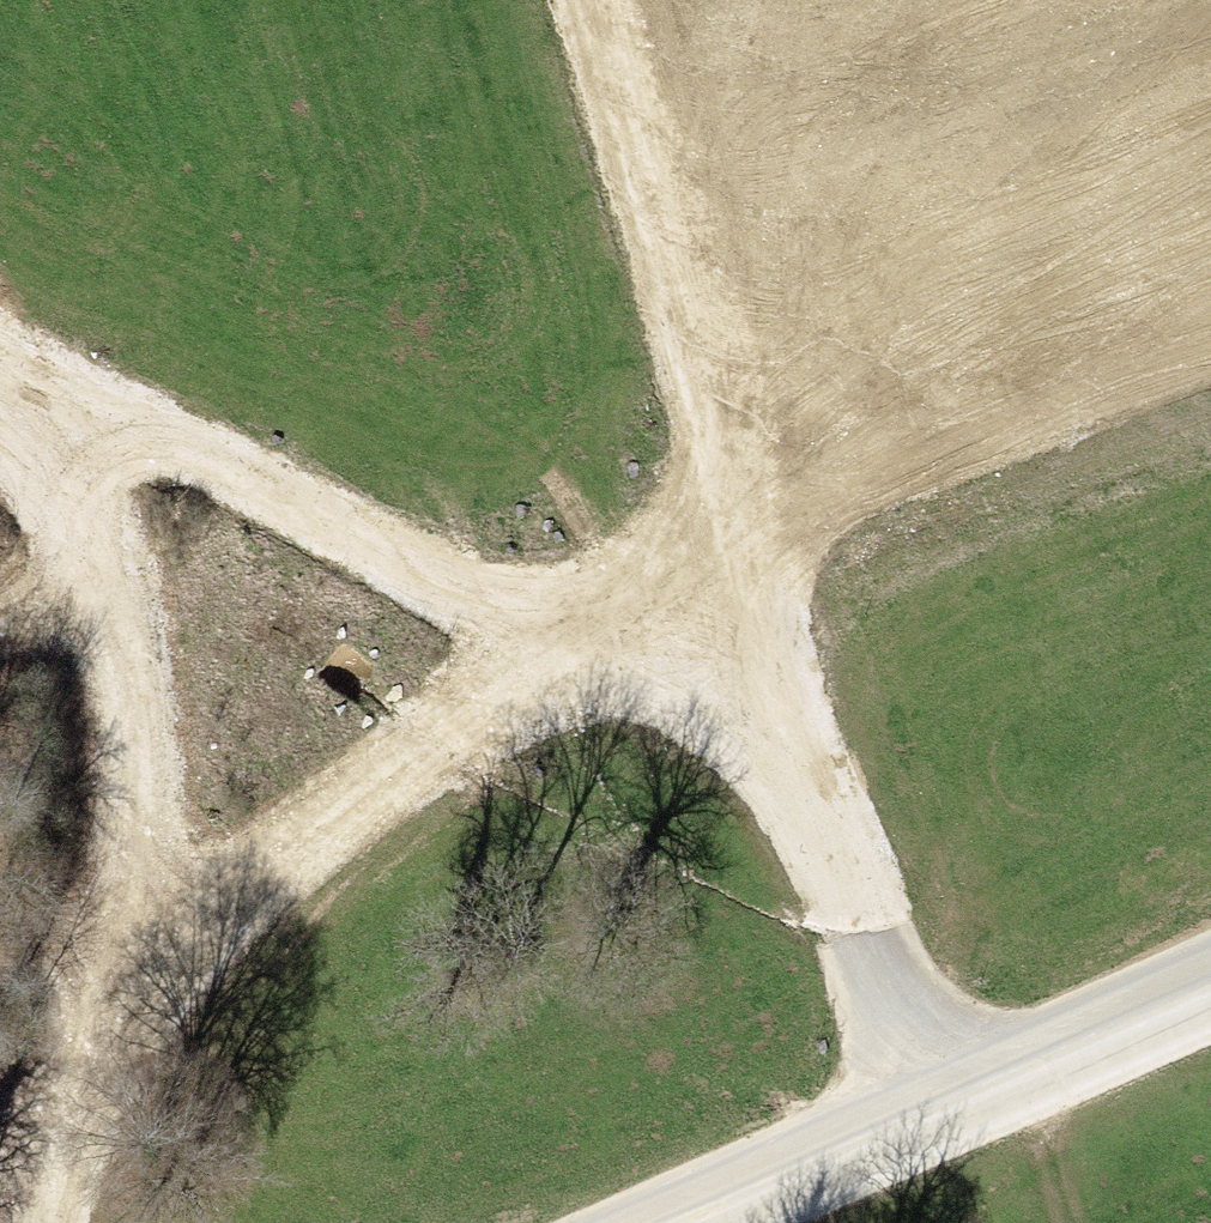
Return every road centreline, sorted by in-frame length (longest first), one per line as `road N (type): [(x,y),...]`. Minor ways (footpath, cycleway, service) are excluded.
road 1 (track): [(1210,234),(1014,312),(746,589),(523,600),(50,402),(0,373)]
road 2 (track): [(599,0),(746,589),(828,862),(929,1108)]
road 3 (track): [(41,1222),(111,1007),(140,789),(102,576),(50,402)]
road 4 (track): [(111,1007),(267,865),(514,691),(746,589)]
road 5 (track): [(1077,1222),(1020,1070)]

